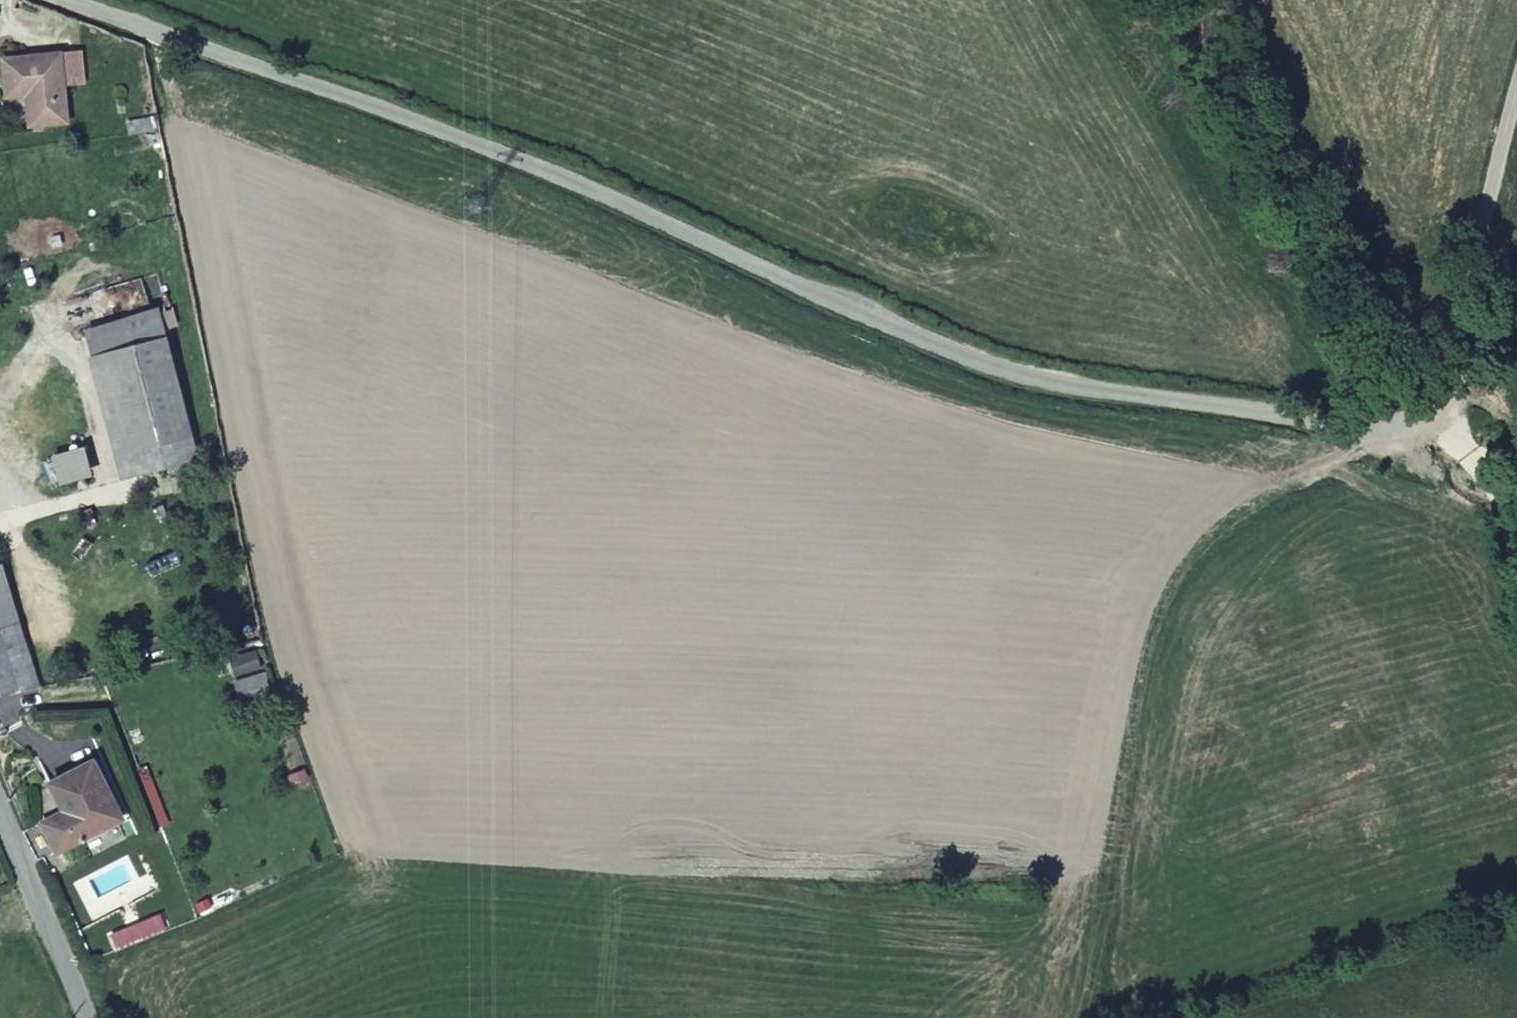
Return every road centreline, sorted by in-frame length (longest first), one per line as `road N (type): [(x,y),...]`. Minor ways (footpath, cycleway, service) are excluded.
road 1 (residential): [(1516,121),(1466,354),(1435,408),(1405,418),(1033,376),(959,352),(568,178),(71,0)]
road 2 (unclassified): [(0,818),(85,1017)]

